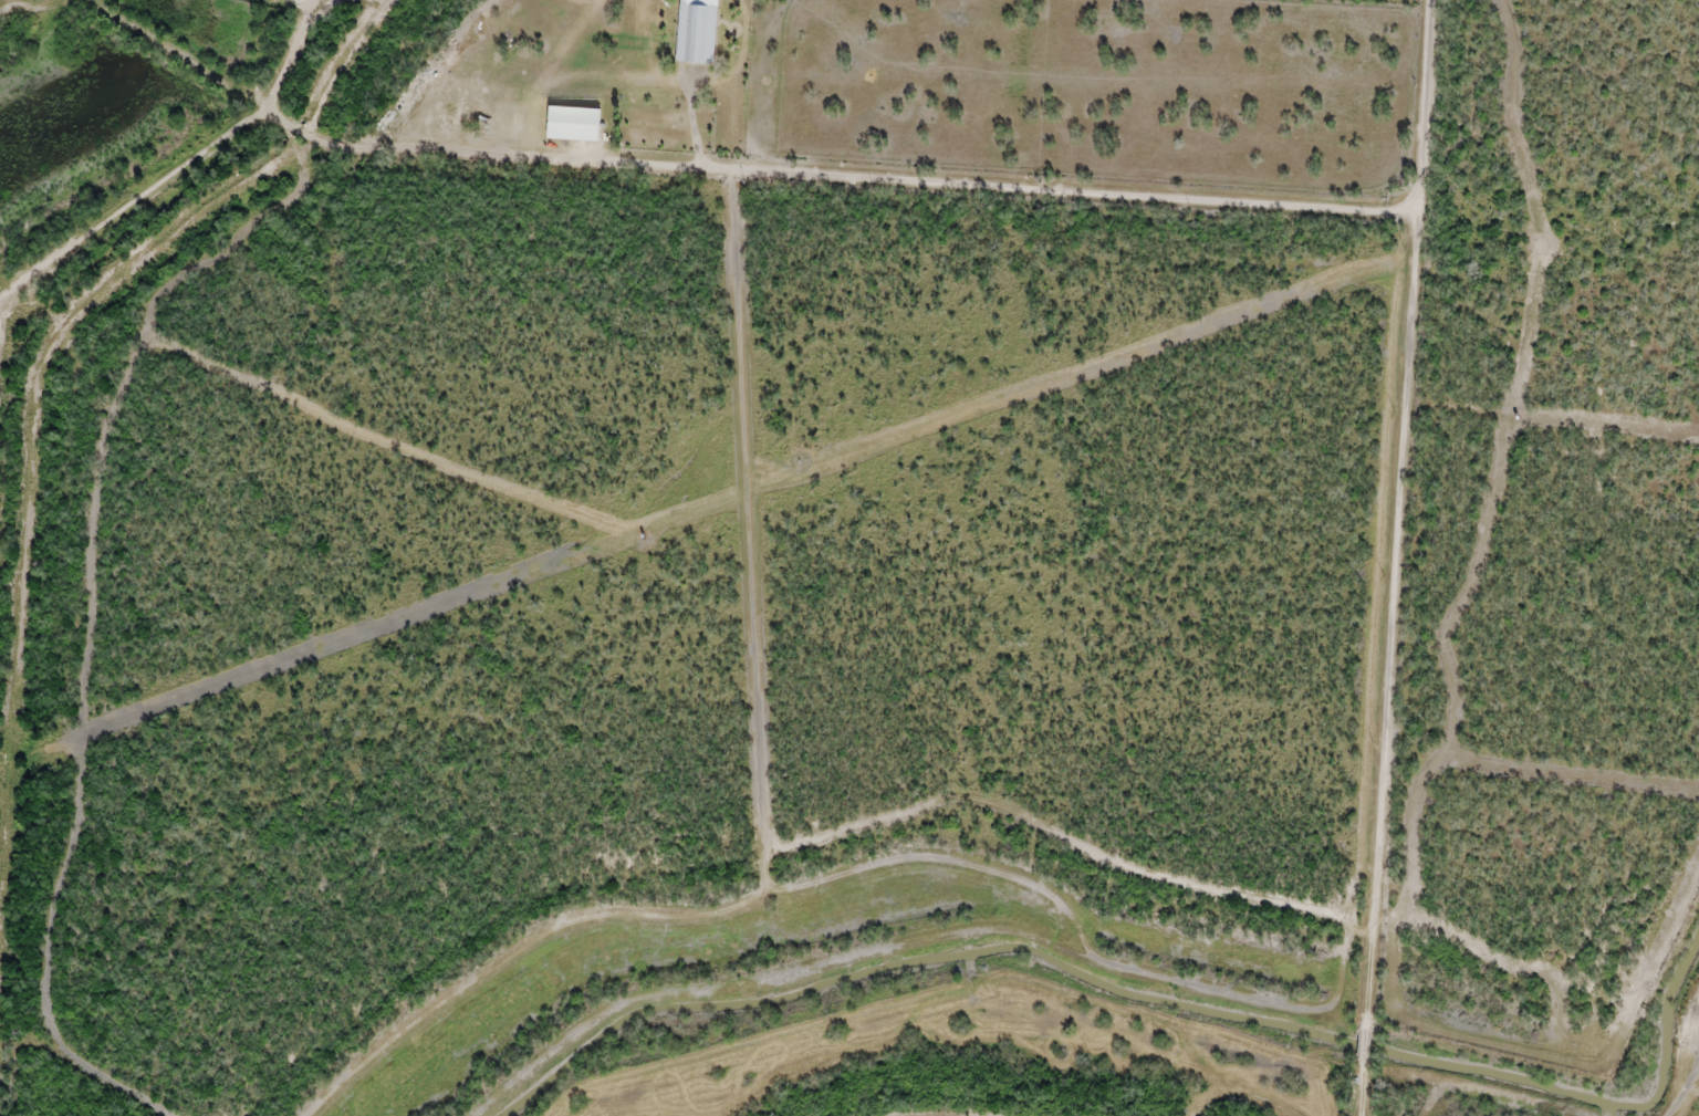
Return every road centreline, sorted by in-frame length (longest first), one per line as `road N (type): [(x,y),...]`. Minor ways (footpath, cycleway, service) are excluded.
road 1 (residential): [(1427,262),(347,146),(300,104),(305,30),(321,0)]

